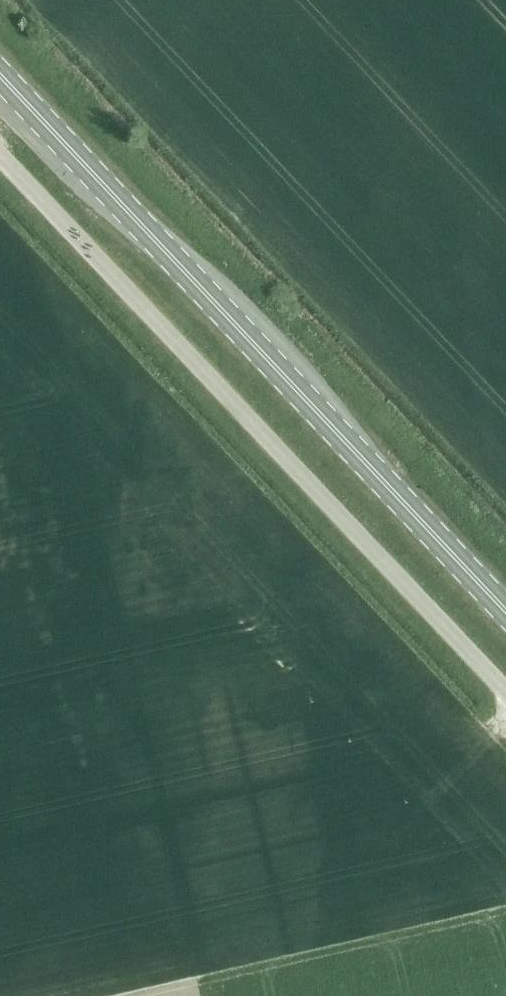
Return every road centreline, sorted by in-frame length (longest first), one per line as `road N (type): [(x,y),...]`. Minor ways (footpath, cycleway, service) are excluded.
road 1 (unclassified): [(505,692),(0,157)]
road 2 (primary): [(505,608),(0,75)]

